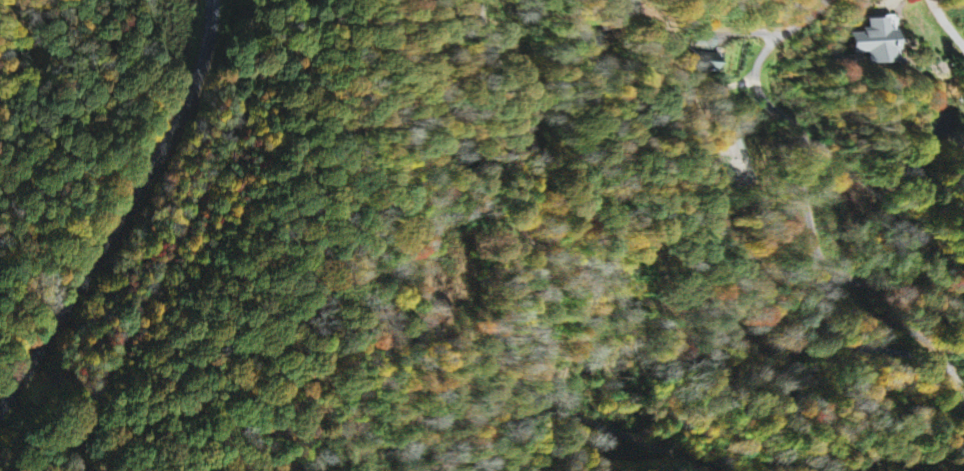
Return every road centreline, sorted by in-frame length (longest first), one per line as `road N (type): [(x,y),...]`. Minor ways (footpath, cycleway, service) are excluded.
road 1 (residential): [(76,470),(110,366),(307,0)]
road 2 (secondary): [(214,0),(208,57),(171,143),(0,417)]
road 3 (residential): [(832,273),(841,229),(826,172),(782,127),(772,100),(772,70),(830,0)]
road 4 (residential): [(716,470),(591,421),(571,404),(567,375),(603,262)]
road 5 (residential): [(832,273),(828,287),(840,302),(930,340),(963,385)]
road 6 (residential): [(963,301),(832,273)]

